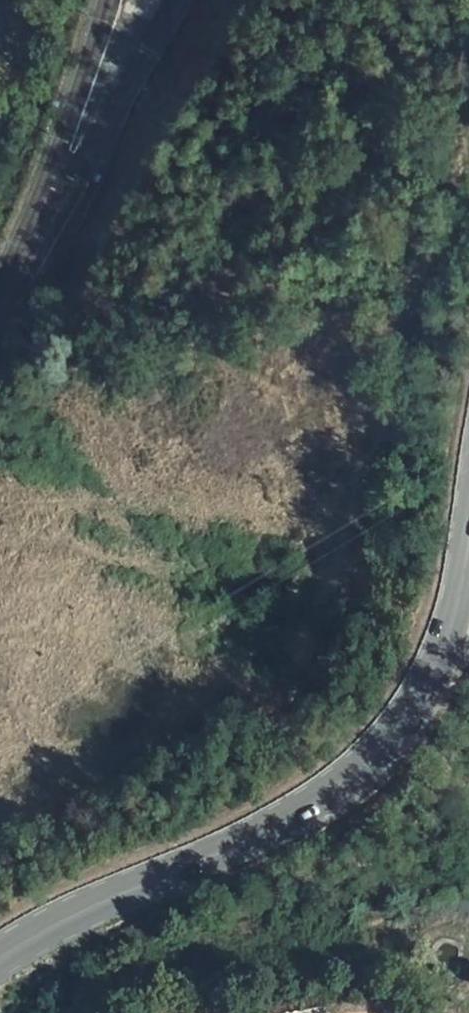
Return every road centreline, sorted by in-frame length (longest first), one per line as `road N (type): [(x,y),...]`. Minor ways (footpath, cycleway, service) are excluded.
road 1 (tertiary): [(0,957),(308,808),(363,766),(401,729),(438,671),(463,574)]

